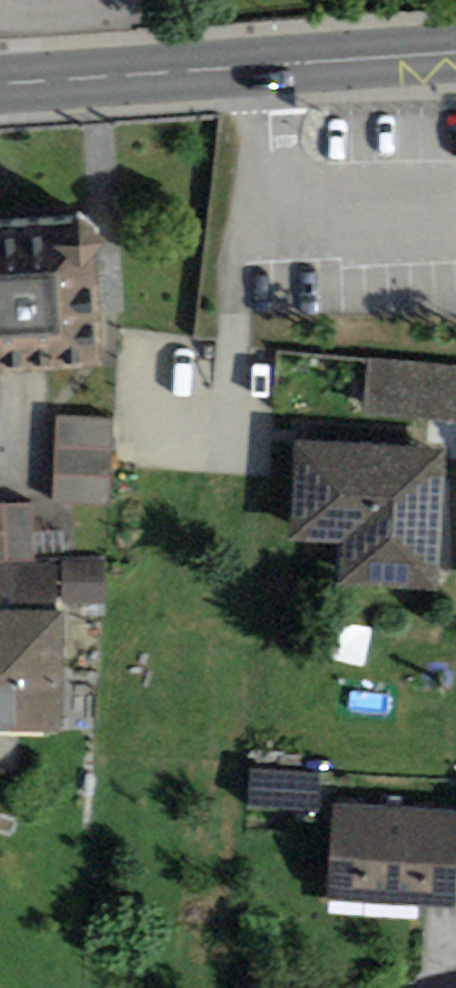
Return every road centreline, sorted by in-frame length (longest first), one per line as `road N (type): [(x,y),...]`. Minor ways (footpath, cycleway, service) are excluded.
road 1 (primary): [(0,83),(455,53)]

